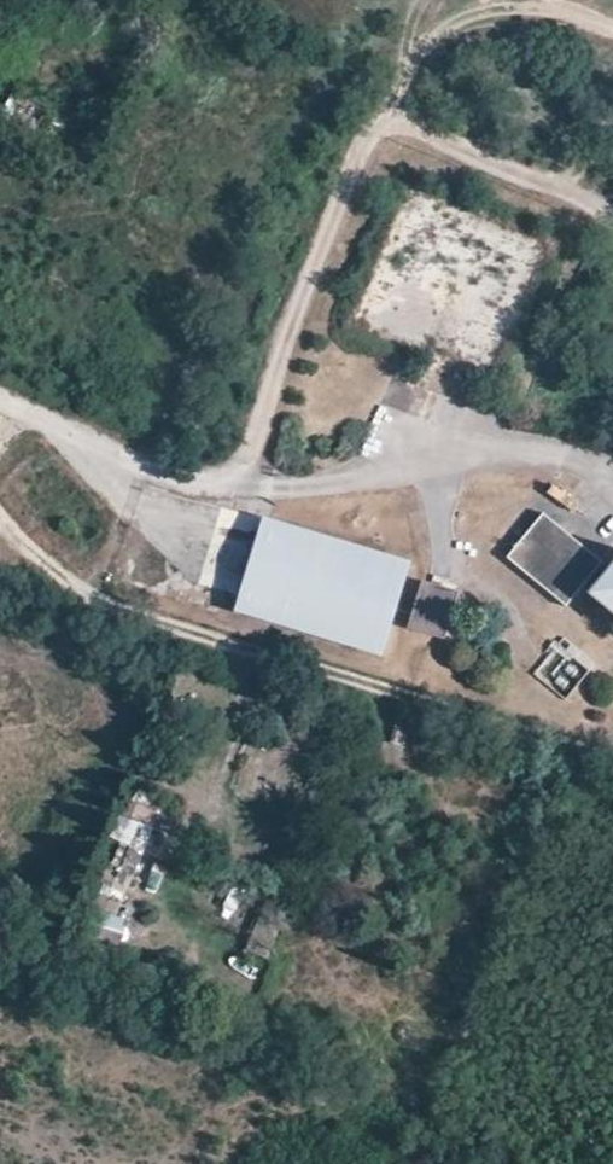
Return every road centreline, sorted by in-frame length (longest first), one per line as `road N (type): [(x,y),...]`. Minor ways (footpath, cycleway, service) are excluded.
road 1 (unclassified): [(0,402),(197,483),(307,485),(465,457),(565,460),(612,496)]
road 2 (track): [(249,484),(356,160),(396,121),(467,141),(612,221)]

